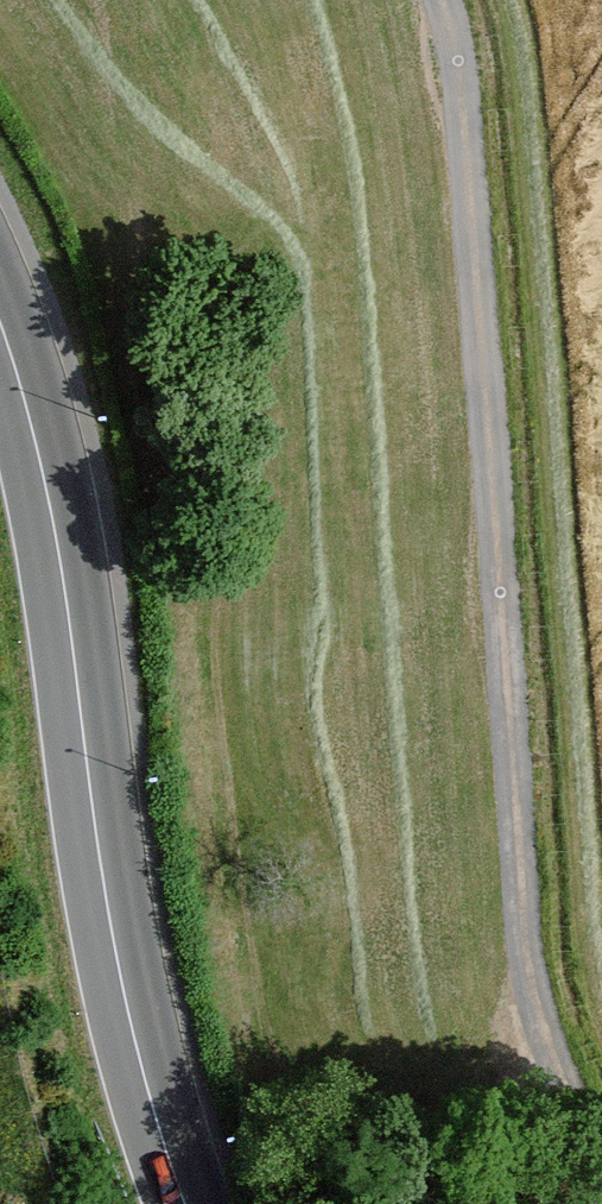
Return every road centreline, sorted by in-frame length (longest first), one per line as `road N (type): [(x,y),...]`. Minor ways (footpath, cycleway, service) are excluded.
road 1 (track): [(601,1199),(510,1041),(491,992),(464,292),(443,139),(406,0)]
road 2 (secondary): [(186,1203),(131,1027),(53,512),(0,315)]

